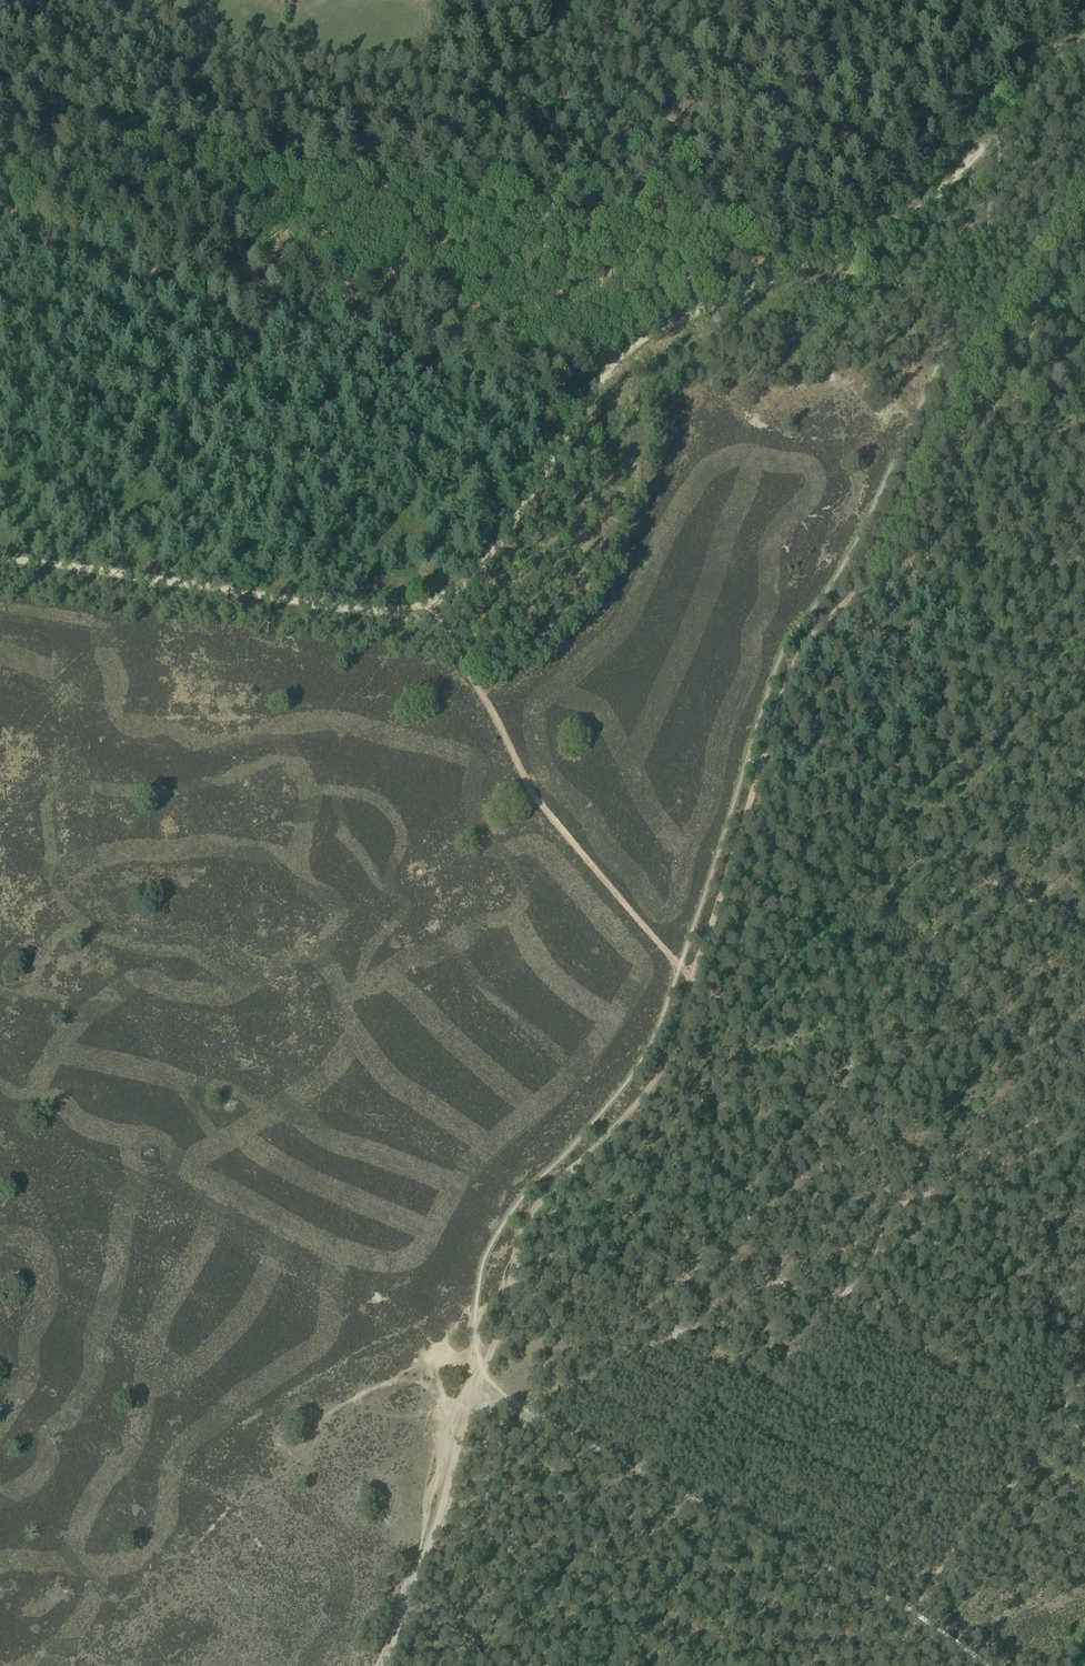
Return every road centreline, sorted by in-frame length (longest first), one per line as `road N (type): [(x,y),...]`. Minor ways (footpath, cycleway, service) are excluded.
road 1 (track): [(432,603),(480,568),(605,377),(635,346),(921,206),(1084,29)]
road 2 (track): [(0,94),(39,120),(769,265),(777,277)]
road 3 (track): [(761,747),(794,652),(870,557),(935,430),(1084,180)]
road 4 (track): [(477,1355),(519,1224),(642,1095),(691,971)]
road 5 (track): [(10,558),(343,609),(432,603)]
road 6 (track): [(432,603),(531,791),(668,954)]
road 7 (track): [(761,747),(1084,918)]
road 8 (track): [(888,1215),(821,1044),(691,971)]
road 9 (track): [(386,1665),(477,1355)]
road 10 (track): [(919,1616),(1059,1382),(1084,1366)]
road 11 (track): [(518,1408),(689,1330),(774,1278)]
road 12 (track): [(558,1159),(566,1171),(774,1278)]
road 13 (track): [(691,971),(761,747)]
road 14 (track): [(888,1215),(1028,1122),(1084,1100)]
road 15 (track): [(969,379),(1084,444)]
road 16 (track): [(774,1278),(888,1215)]

